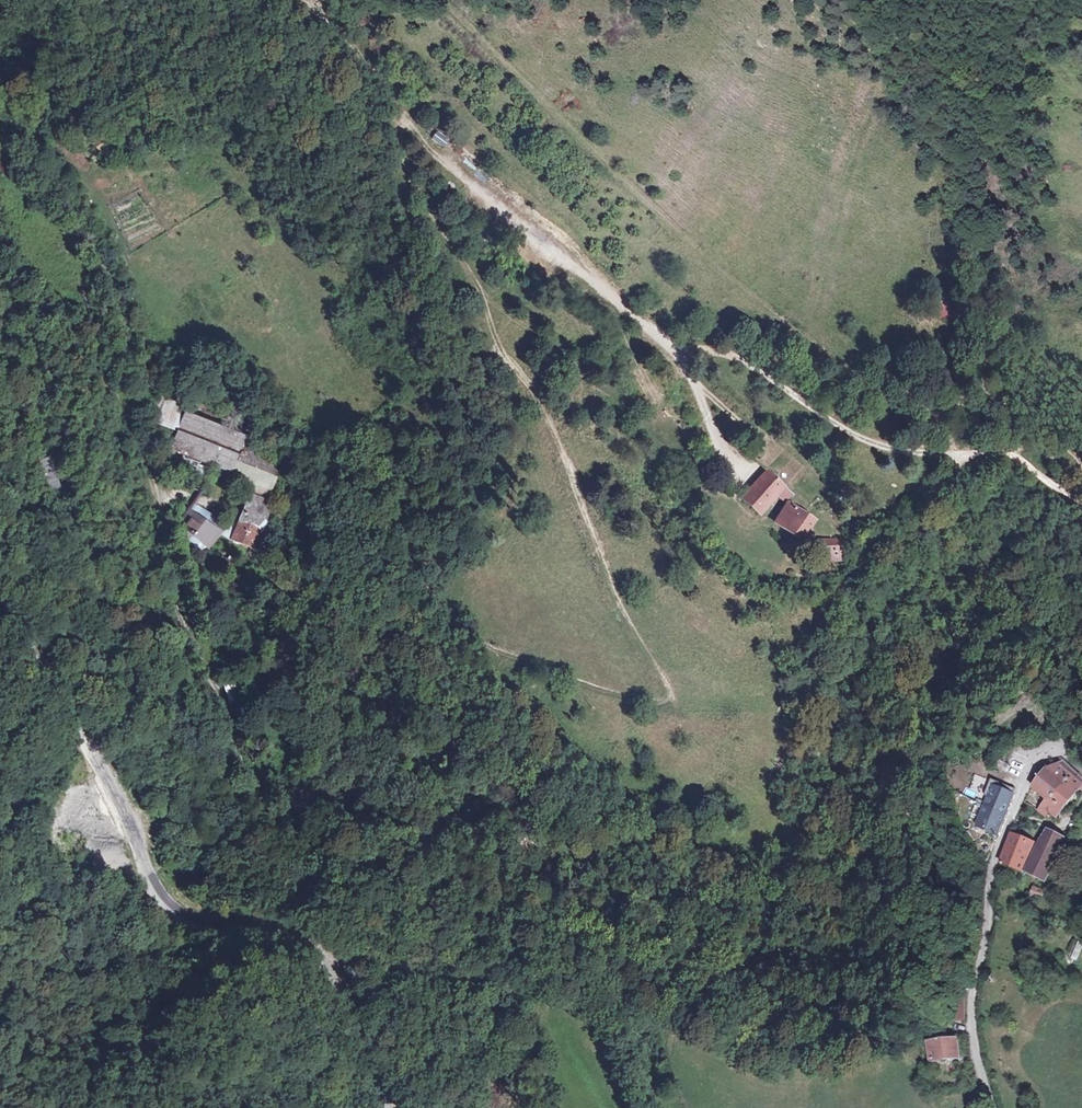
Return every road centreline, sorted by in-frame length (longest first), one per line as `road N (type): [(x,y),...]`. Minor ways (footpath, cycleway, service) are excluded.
road 1 (tertiary): [(0,614),(113,792),(156,893),(198,925),(322,953),(366,1071),(388,1107)]
road 2 (track): [(0,269),(30,321),(89,365),(119,402),(155,495),(158,548),(179,612),(230,723),(250,787)]
road 3 (track): [(1081,505),(1011,455),(861,443),(723,350),(674,353),(722,452),(742,470)]
road 4 (unclassified): [(990,1107),(971,1020),(997,852),(1025,776),(1055,754)]
road 5 (track): [(60,505),(67,555),(95,620),(143,691),(181,715),(214,760),(250,787)]
road 6 (track): [(438,154),(569,274),(674,353)]
road 7 (track): [(431,907),(480,966),(557,1107)]
road 8 (track): [(250,787),(305,849),(431,907)]

